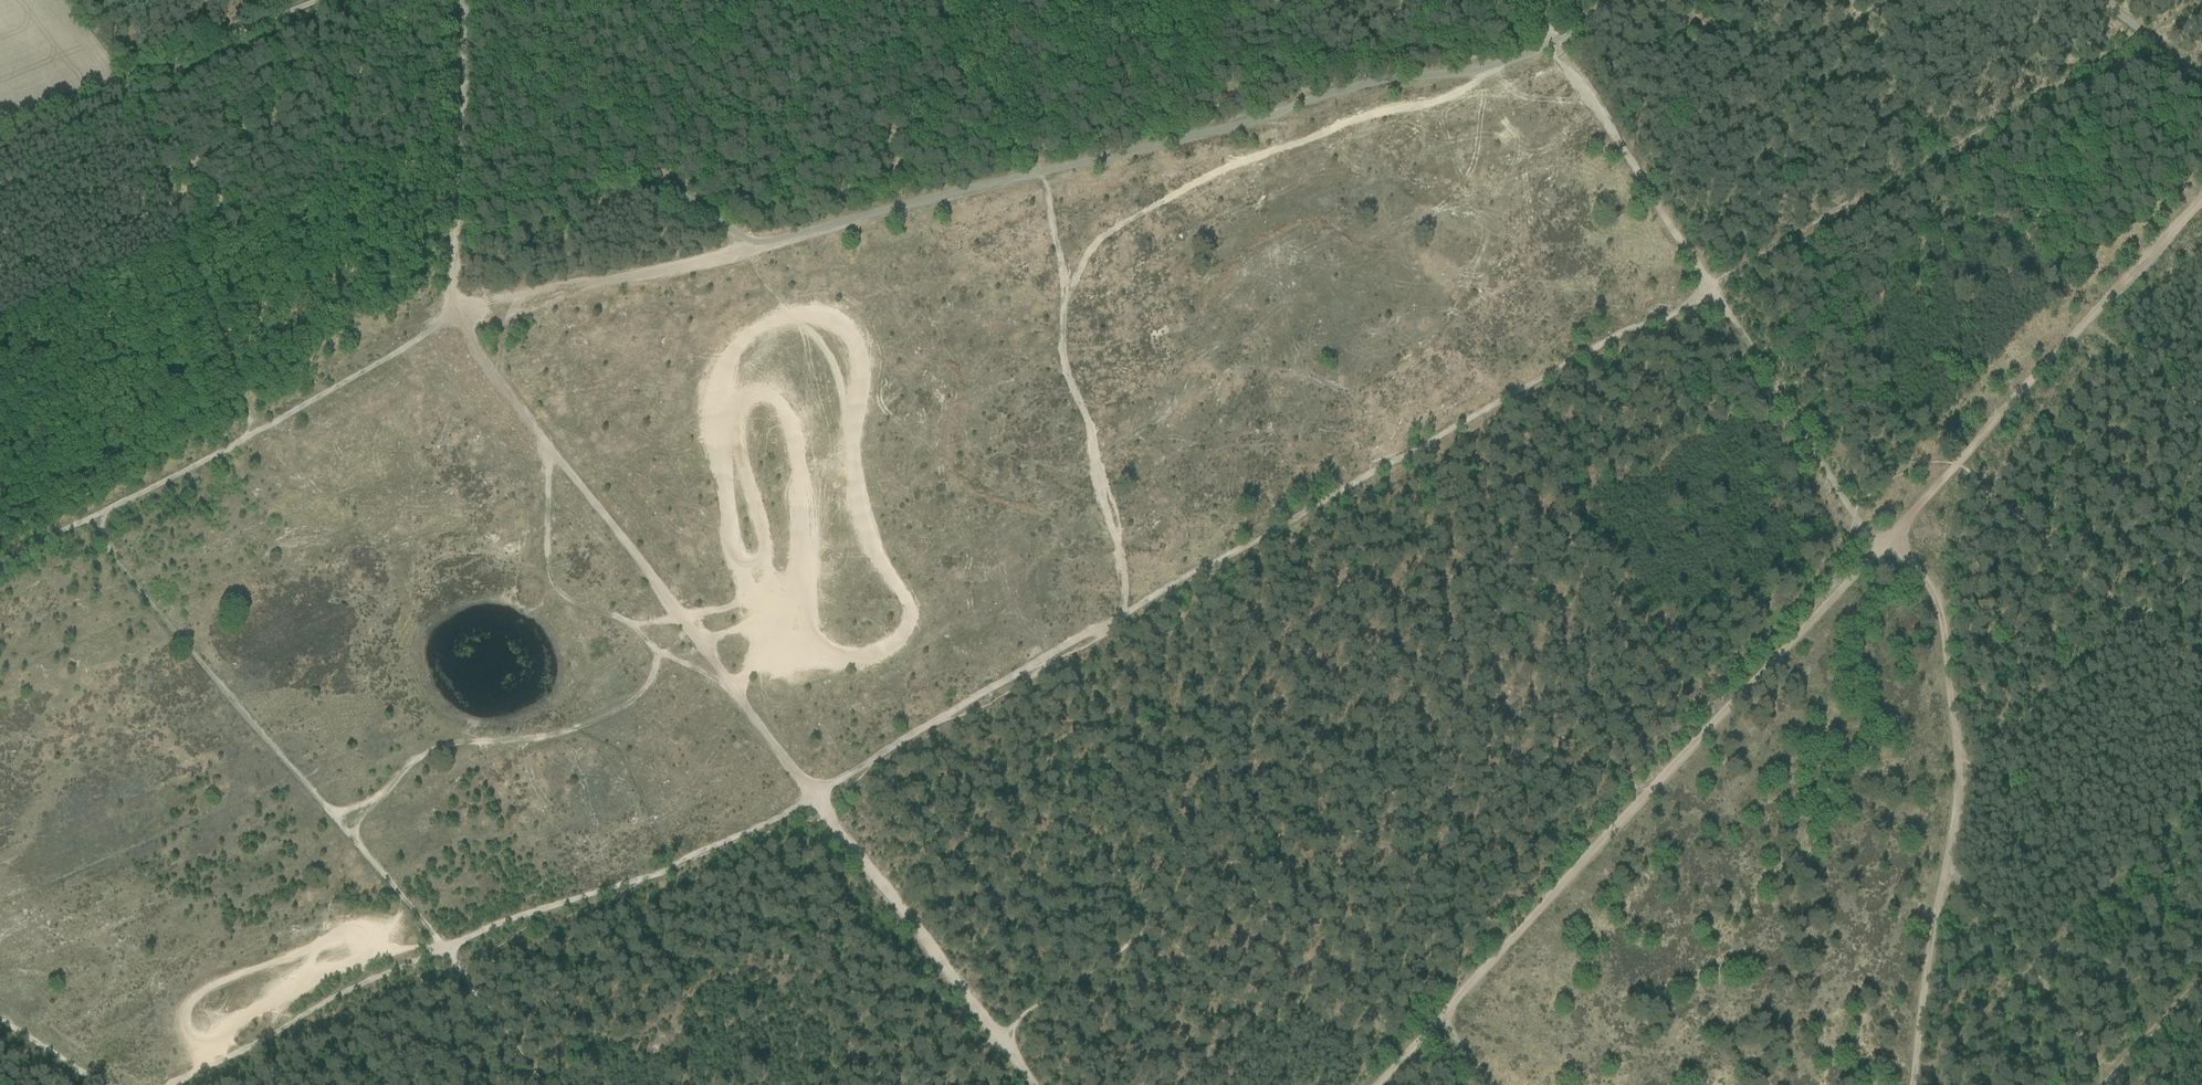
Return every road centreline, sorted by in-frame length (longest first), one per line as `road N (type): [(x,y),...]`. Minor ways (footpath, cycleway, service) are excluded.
road 1 (track): [(1034,1084),(997,1036),(1269,841),(1359,802),(1398,793),(1467,800),(1489,789),(1597,721),(1666,650),(1736,637),(1790,578),(1834,555),(1862,500),(1910,468),(1969,457),(2145,626),(2201,566)]
road 2 (track): [(1372,1084),(2201,194)]
road 3 (track): [(456,312),(546,444),(997,1036)]
road 4 (track): [(1707,287),(1857,517),(1942,591),(1954,776),(1912,1084)]
road 5 (track): [(461,0),(456,312),(106,510)]
road 6 (track): [(934,0),(1048,192),(1067,378),(1115,532),(1125,616)]
road 7 (track): [(456,312),(759,256),(1043,179)]
road 8 (track): [(1707,287),(2201,7)]
road 9 (track): [(106,510),(111,547),(445,950)]
road 10 (track): [(1488,67),(1443,99),(1376,114),(1215,174),(1105,235),(1062,308)]
road 11 (track): [(882,757),(613,891),(445,950)]
road 12 (track): [(635,626),(656,650),(656,664),(649,685),(624,708),(568,732),(439,748),(410,764),(341,826)]
road 13 (track): [(120,81),(253,432)]
road 14 (track): [(321,0),(0,131)]
road 15 (track): [(168,1084),(445,950)]
road 16 (track): [(1558,40),(1707,287)]
road 17 (track): [(546,444),(552,589),(566,602),(635,626),(680,616)]
road 18 (track): [(1125,616),(882,757)]
road 19 (track): [(2102,1084),(2201,978)]
road 20 (track): [(463,975),(545,1084)]
road 21 (track): [(110,1084),(0,1017)]
road 22 (track): [(106,510),(0,567)]

